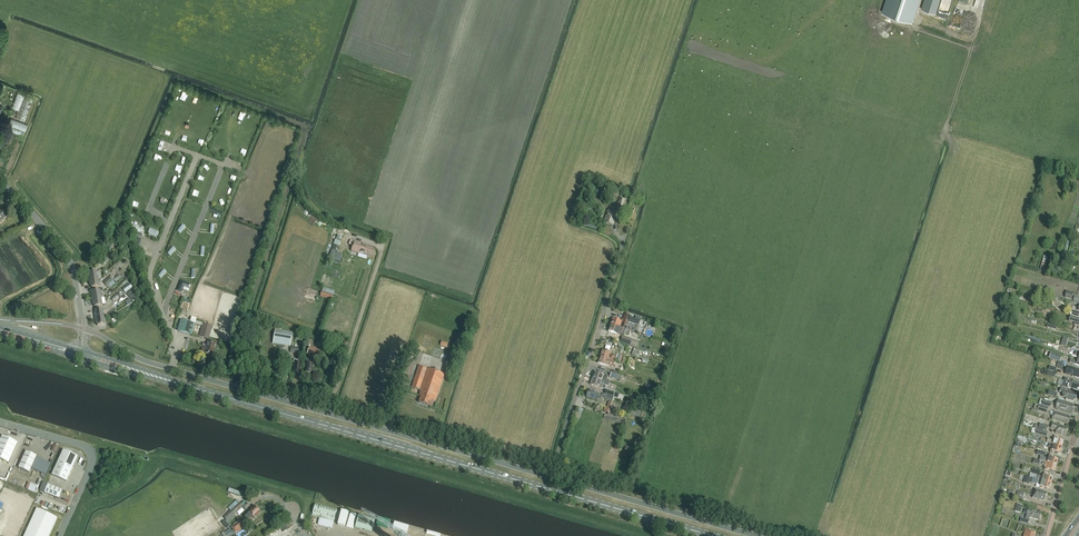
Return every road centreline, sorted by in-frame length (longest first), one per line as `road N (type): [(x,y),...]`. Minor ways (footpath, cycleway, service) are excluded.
road 1 (secondary): [(713,535),(79,354)]
road 2 (unclassified): [(550,477),(171,370),(83,329)]
road 3 (unclassified): [(550,477),(622,245)]
road 4 (unclassified): [(758,535),(550,477)]
road 5 (unclassified): [(60,535),(92,465),(90,451),(0,422)]
road 6 (tertiary): [(83,329),(68,257),(0,181)]
road 7 (track): [(327,413),(380,257)]

